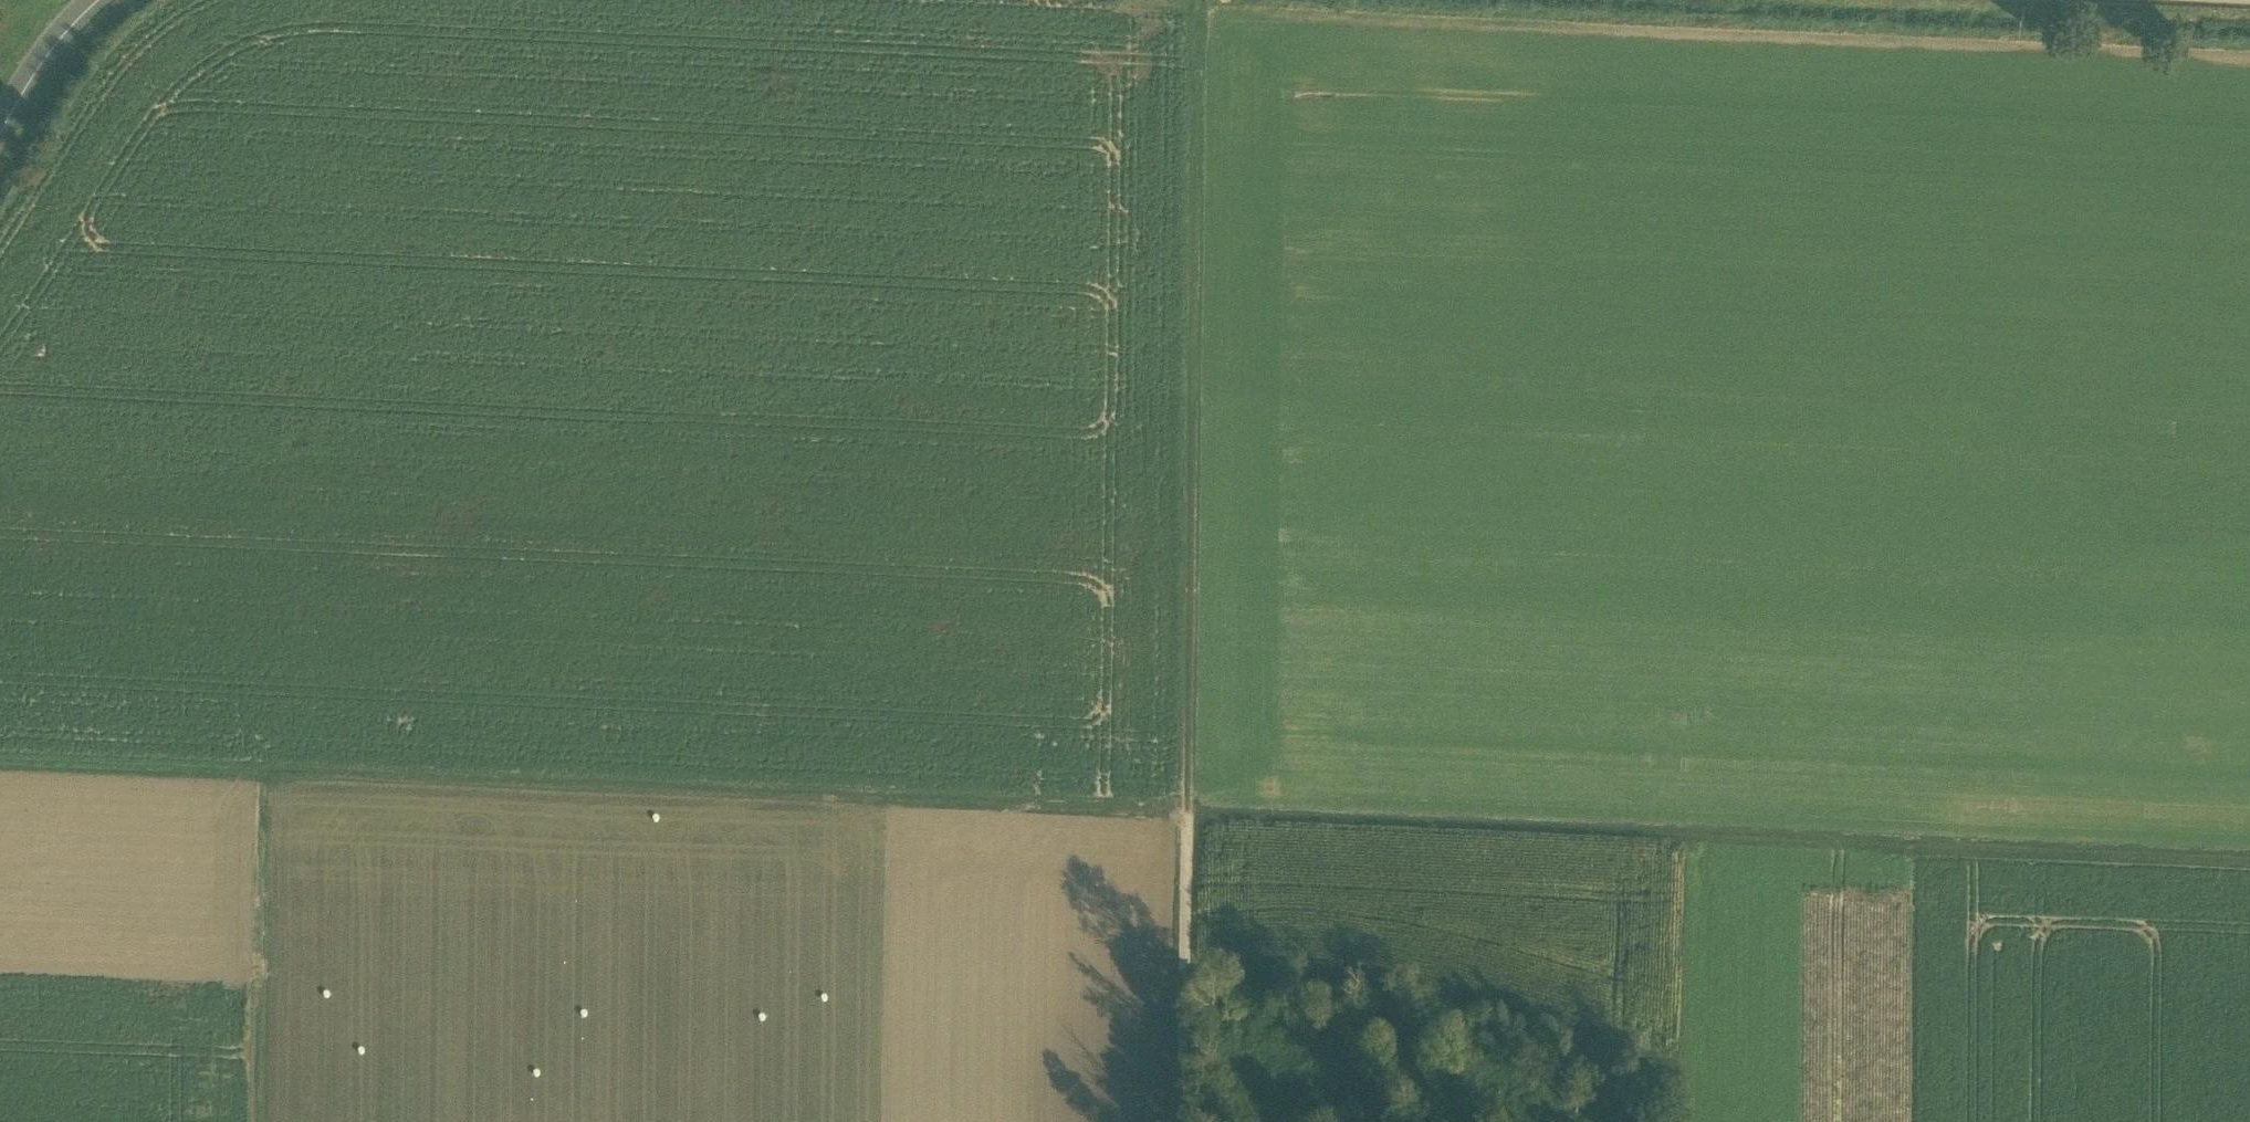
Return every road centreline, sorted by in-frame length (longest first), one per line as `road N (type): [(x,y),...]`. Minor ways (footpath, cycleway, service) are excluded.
road 1 (track): [(0,761),(2249,857)]
road 2 (track): [(1184,1121),(1196,26)]
road 3 (track): [(264,1121),(264,772)]
road 4 (motorway): [(0,118),(15,87),(89,0)]

